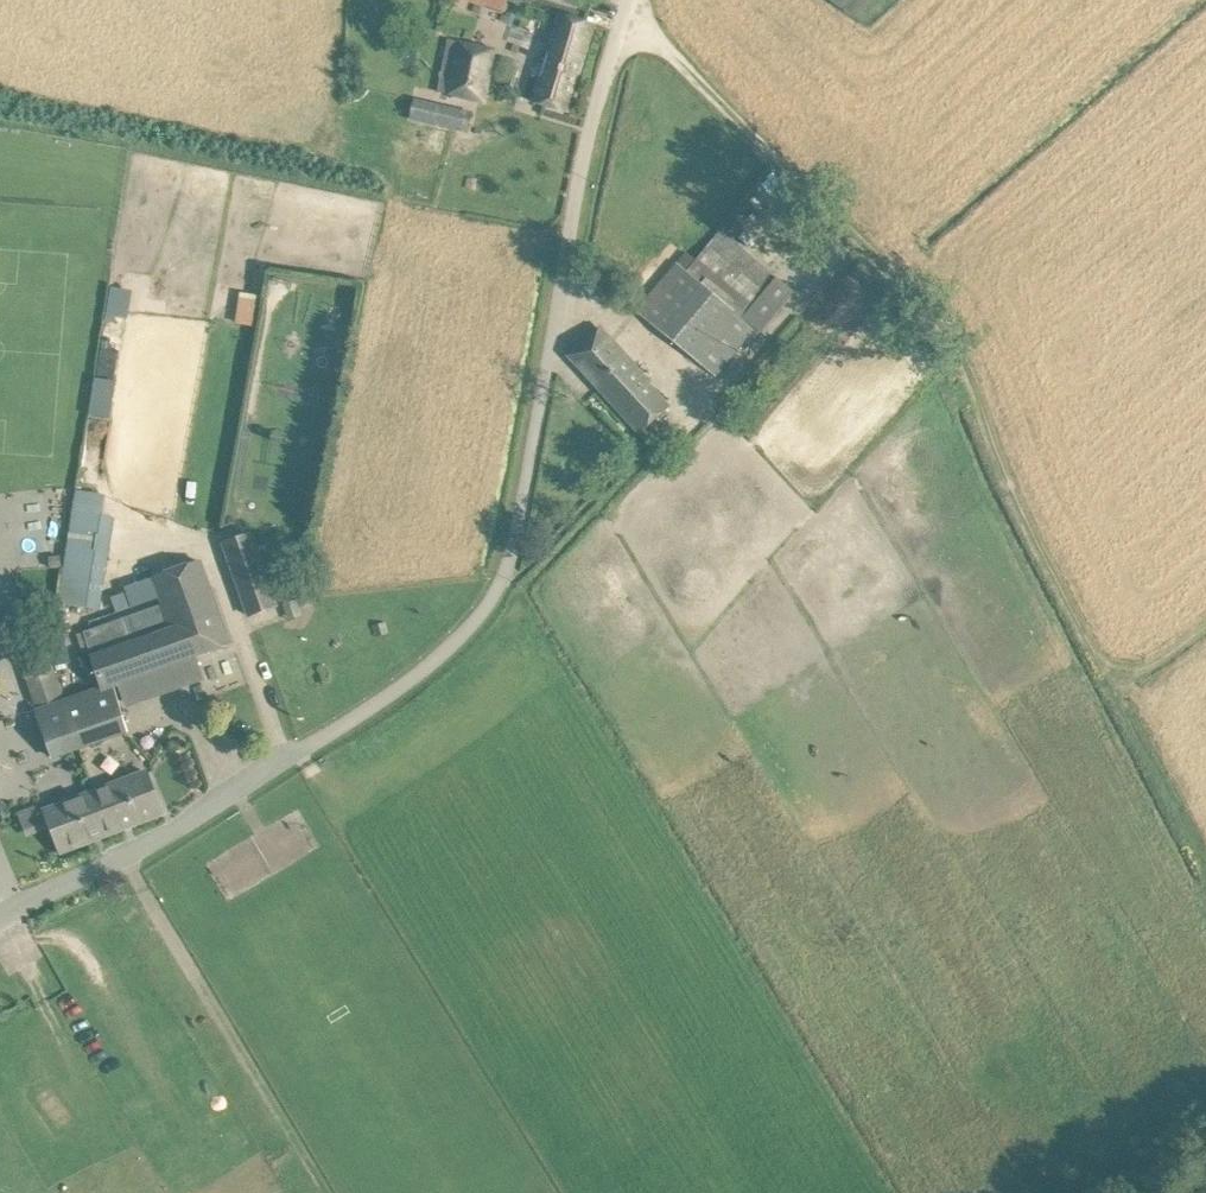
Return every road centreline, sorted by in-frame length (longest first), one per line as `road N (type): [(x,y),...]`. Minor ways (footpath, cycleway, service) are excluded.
road 1 (unclassified): [(0,917),(270,772),(433,662),(492,601),(514,543),(565,254),(628,0)]
road 2 (track): [(1101,660),(1022,509),(962,352),(943,325),(625,10)]
road 3 (track): [(1205,867),(1101,660)]
road 4 (track): [(1205,624),(1144,668),(1101,660)]

